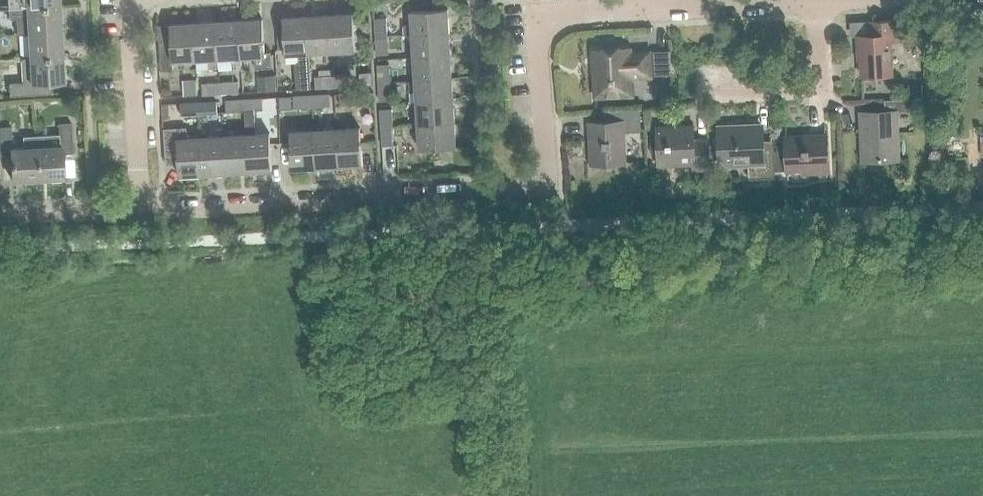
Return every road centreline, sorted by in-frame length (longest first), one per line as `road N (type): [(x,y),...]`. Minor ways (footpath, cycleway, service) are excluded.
road 1 (residential): [(141,211),(547,188),(535,17),(640,10)]
road 2 (residential): [(141,211),(128,0)]
road 3 (residential): [(640,10),(804,0)]
road 4 (residential): [(0,219),(141,211)]

